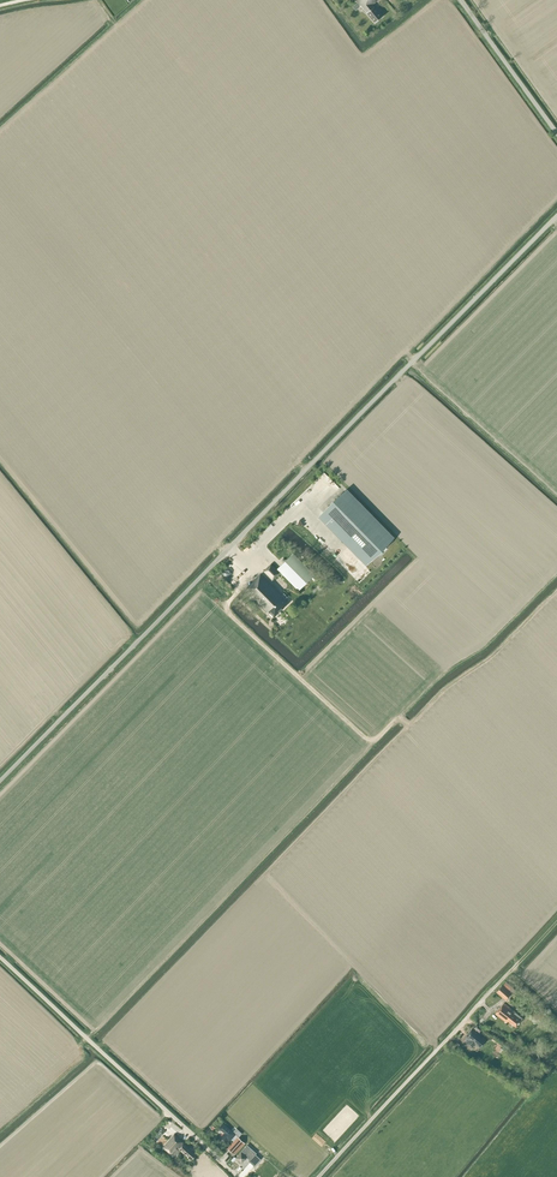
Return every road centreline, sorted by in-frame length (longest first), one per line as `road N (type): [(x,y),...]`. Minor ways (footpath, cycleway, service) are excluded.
road 1 (unclassified): [(0,780),(556,216)]
road 2 (unclassified): [(237,1176),(0,957)]
road 3 (unclassified): [(317,1176),(506,975)]
road 4 (unclassified): [(556,134),(461,0)]

